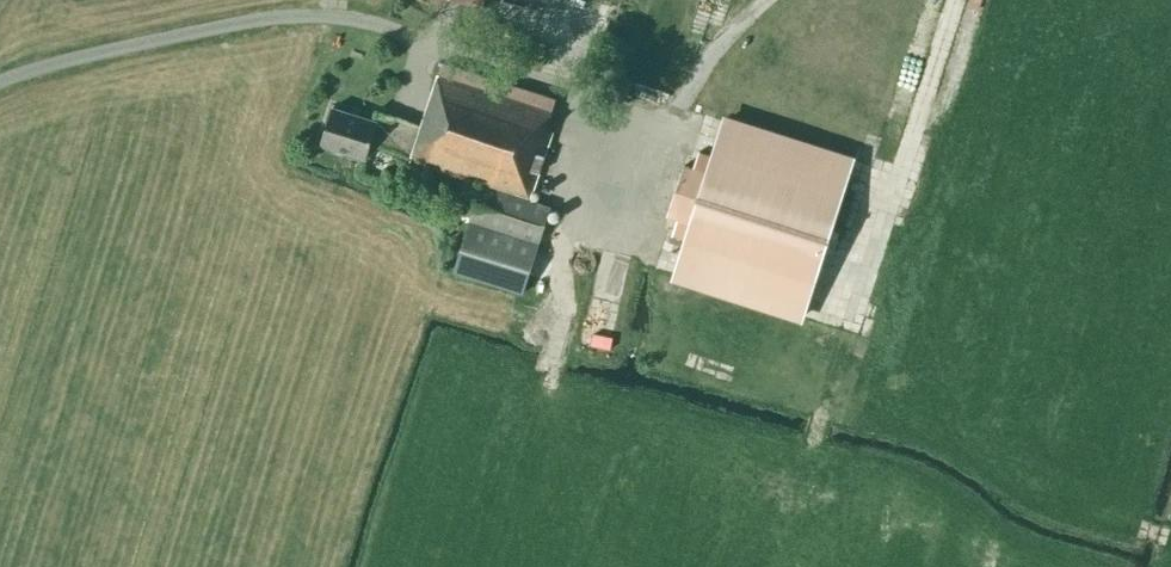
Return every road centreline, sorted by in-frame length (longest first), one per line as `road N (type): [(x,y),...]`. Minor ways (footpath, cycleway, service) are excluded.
road 1 (track): [(392,29),(661,95),(763,0)]
road 2 (unclassified): [(0,82),(273,17),(342,17),(392,29)]
road 3 (track): [(953,0),(900,182)]

